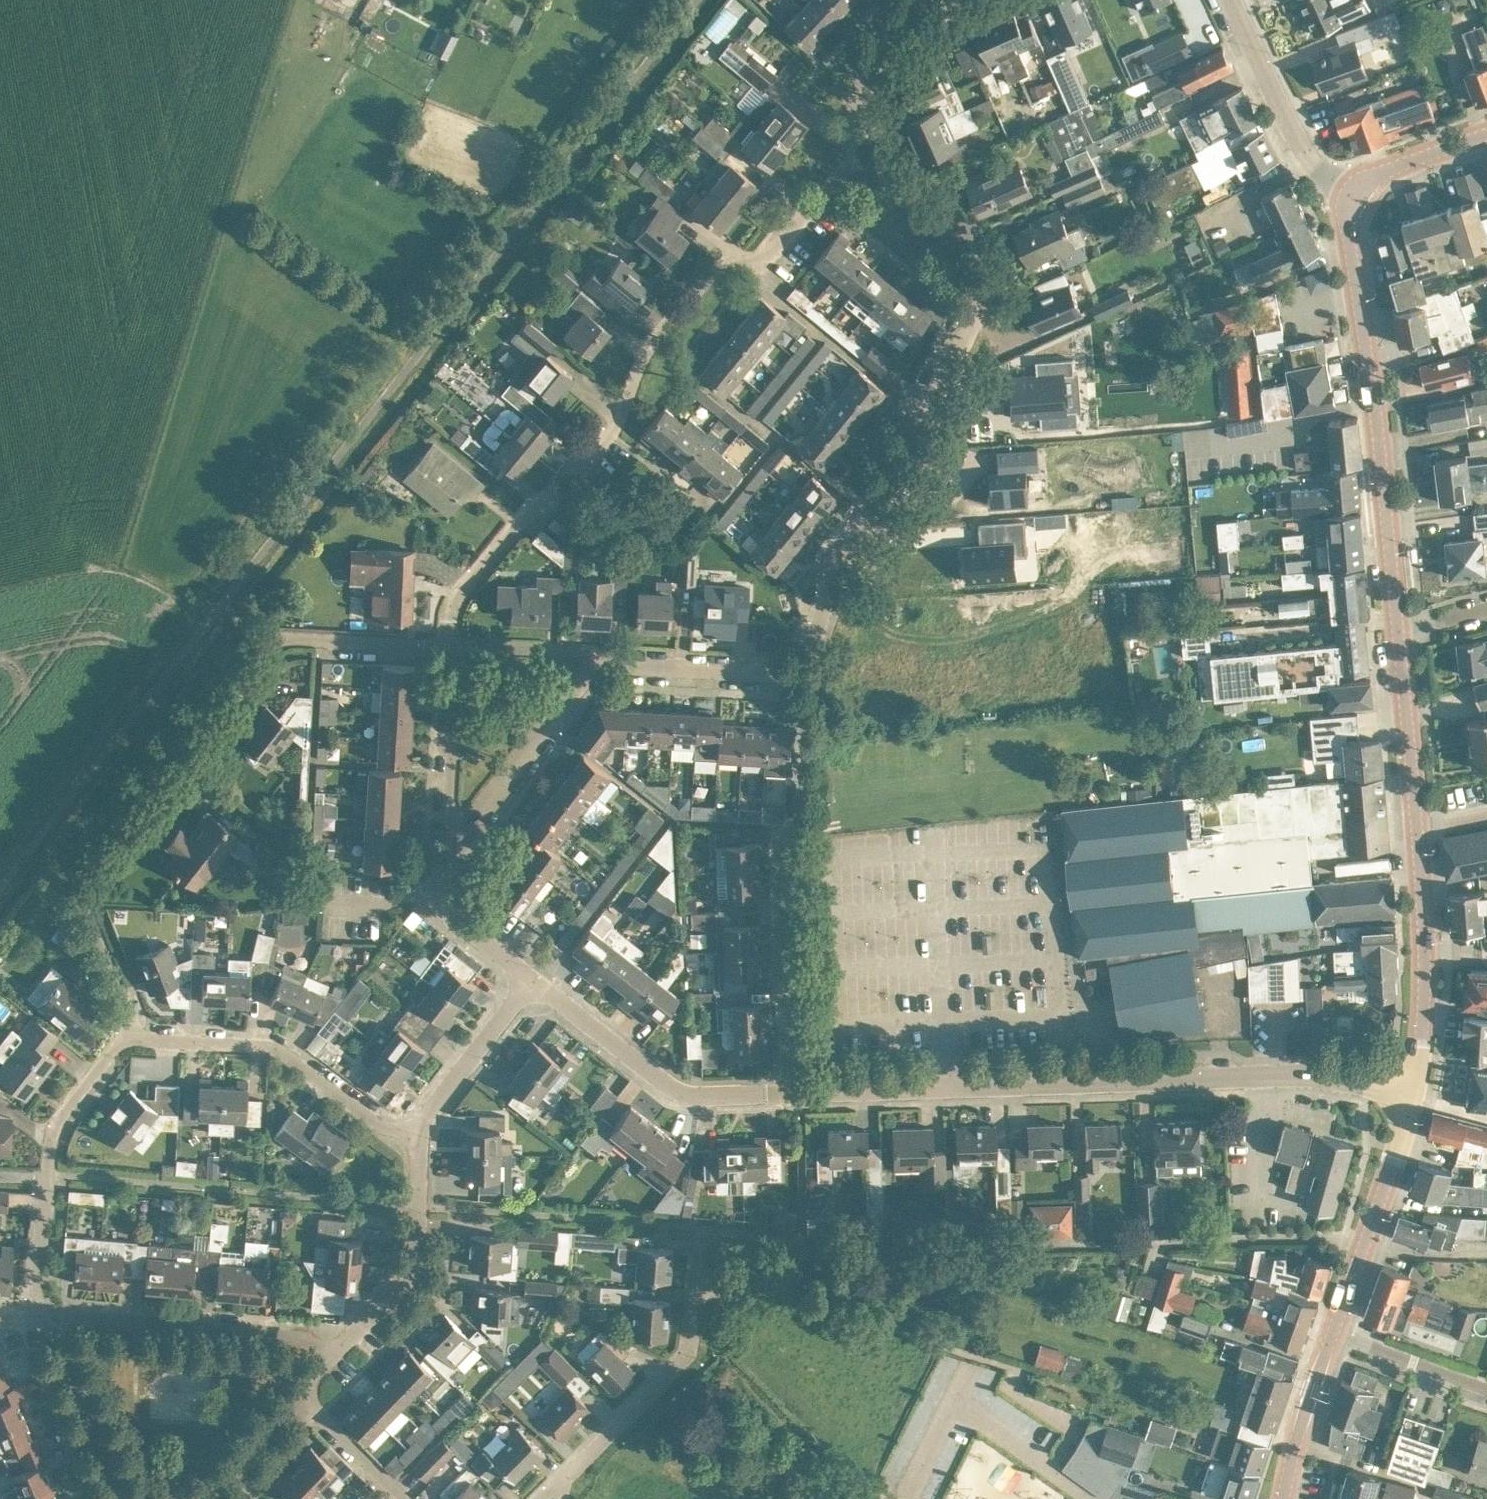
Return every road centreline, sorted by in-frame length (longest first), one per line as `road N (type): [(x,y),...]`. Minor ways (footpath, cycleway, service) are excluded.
road 1 (residential): [(614,663),(778,672),(799,666),(845,560),(877,513),(977,312),(979,270),(865,148)]
road 2 (residential): [(454,645),(454,602),(528,512),(610,433),(669,323),(720,268),(762,264),(865,148)]
road 3 (residential): [(134,1026),(84,893),(275,645),(454,645)]
road 4 (residential): [(1411,1095),(1304,1074),(788,1092)]
road 5 (tertiary): [(1398,631),(1349,236),(1354,195)]
road 6 (residential): [(54,1319),(39,1270),(51,1133),(134,1026)]
road 7 (residential): [(418,1134),(380,1125),(279,1051),(159,1040),(134,1026)]
road 8 (residential): [(788,1092),(678,1091),(532,980)]
road 9 (residential): [(330,1357),(297,1336),(54,1319)]
road 10 (tertiary): [(1411,1095),(1424,998),(1417,830)]
road 11 (residential): [(788,1092),(777,834)]
road 12 (residential): [(330,1357),(411,1272),(418,1134)]
road 13 (tertiary): [(1333,1332),(1411,1095)]
road 14 (residential): [(612,1431),(689,1352),(706,1228)]
road 15 (tertiary): [(1354,195),(1302,146),(1231,0)]
road 16 (residential): [(462,834),(583,679),(614,663)]
road 17 (residential): [(532,980),(436,900),(436,867),(462,834)]
road 18 (tertiary): [(1417,830),(1398,631)]
road 19 (residential): [(54,1319),(128,1498)]
road 20 (residential): [(462,834),(450,813),(454,645)]
road 21 (residential): [(418,1134),(532,980)]
road 22 (residential): [(865,148),(851,113),(857,94),(930,0)]
road 23 (tertiary): [(1283,1498),(1333,1332)]
road 24 (unclassified): [(1333,1332),(1486,1387)]
road 25 (residential): [(454,645),(590,652),(614,663)]
road 26 (residential): [(180,1498),(208,1481),(295,1392)]
road 27 (residential): [(408,1498),(295,1392)]
road 28 (tertiary): [(1354,195),(1373,176),(1486,134)]

